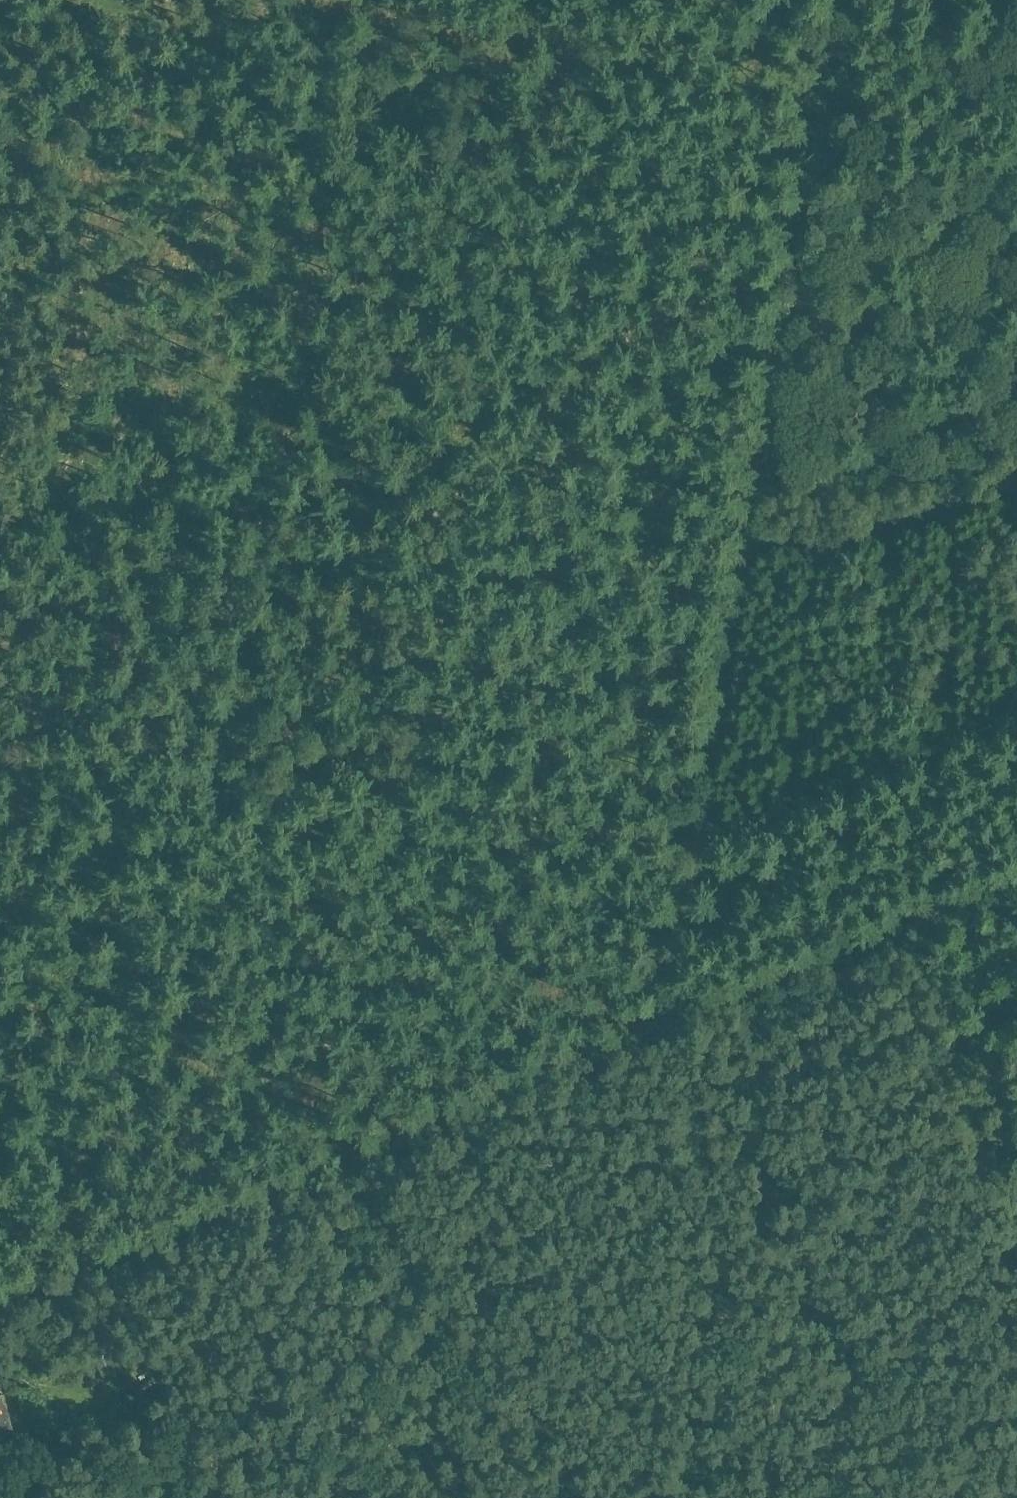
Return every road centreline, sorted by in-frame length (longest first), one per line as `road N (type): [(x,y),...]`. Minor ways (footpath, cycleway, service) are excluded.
road 1 (track): [(0,1294),(1016,872)]
road 2 (track): [(831,0),(666,1016)]
road 3 (track): [(0,240),(769,377)]

